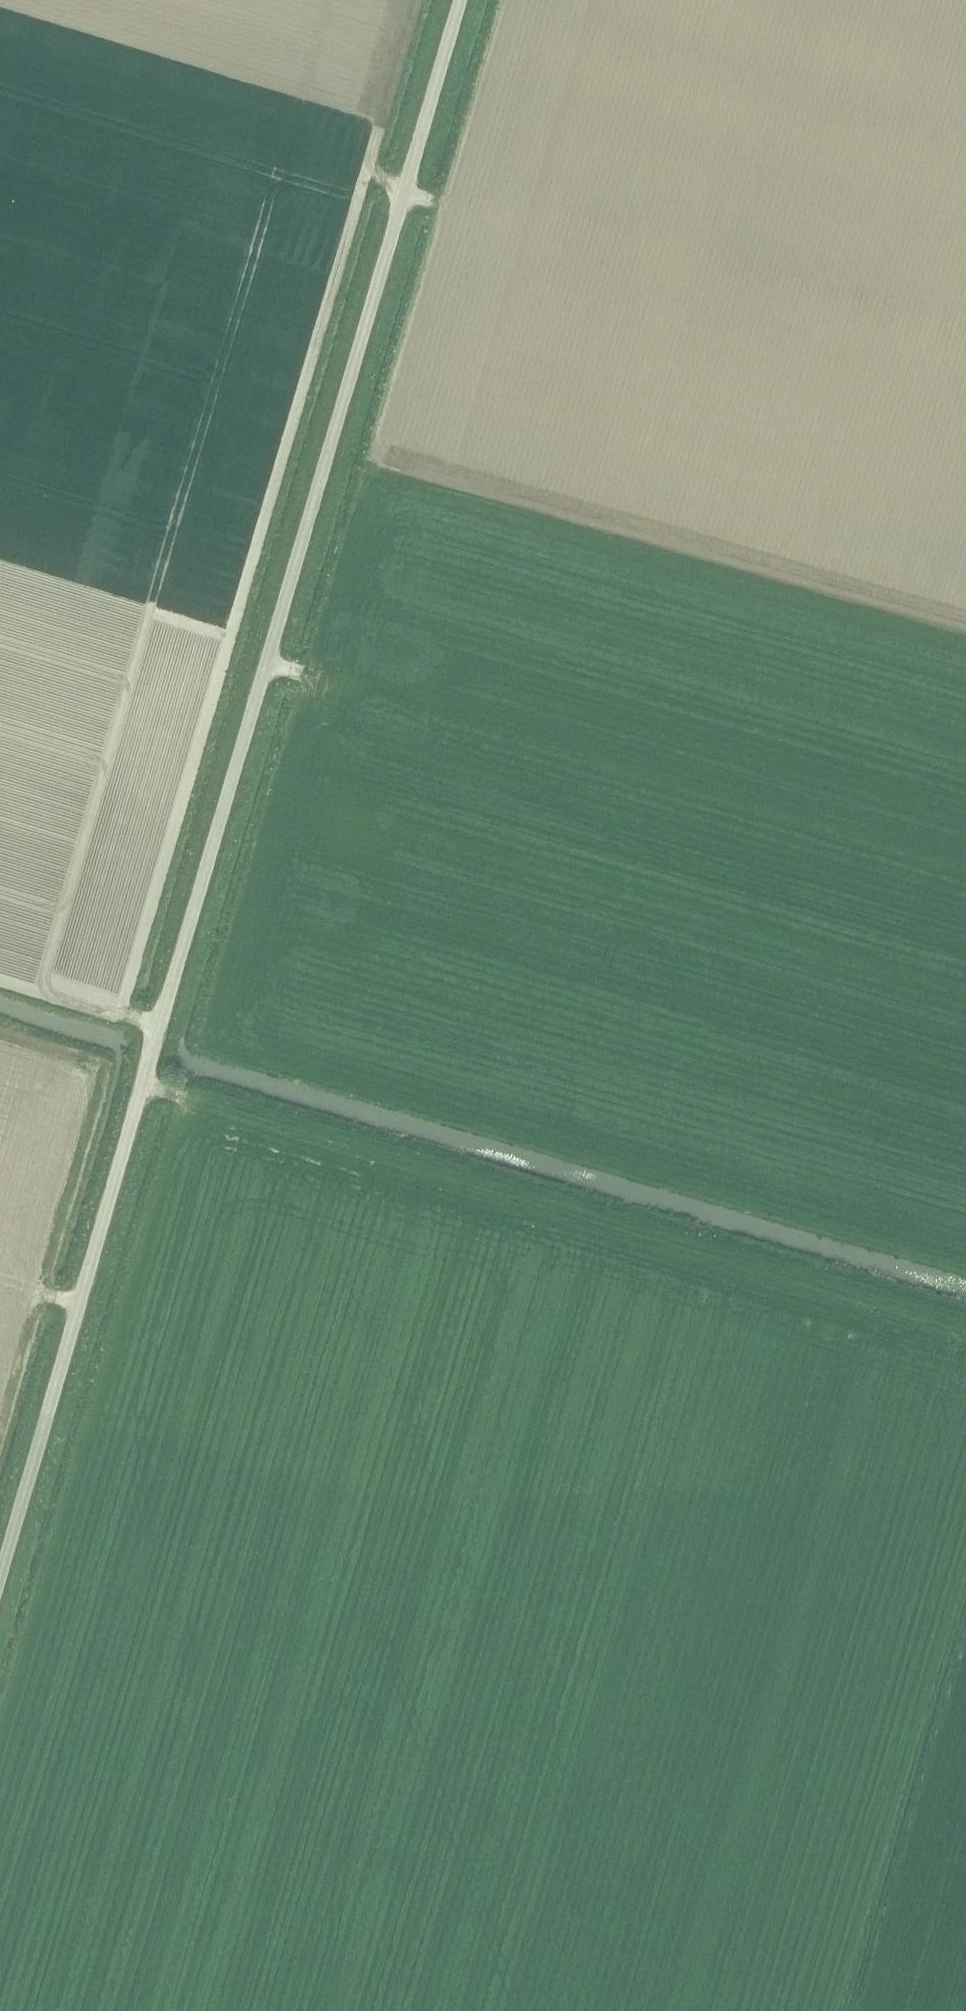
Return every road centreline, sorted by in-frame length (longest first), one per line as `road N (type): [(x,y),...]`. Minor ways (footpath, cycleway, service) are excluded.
road 1 (tertiary): [(0,1567),(459,0)]

